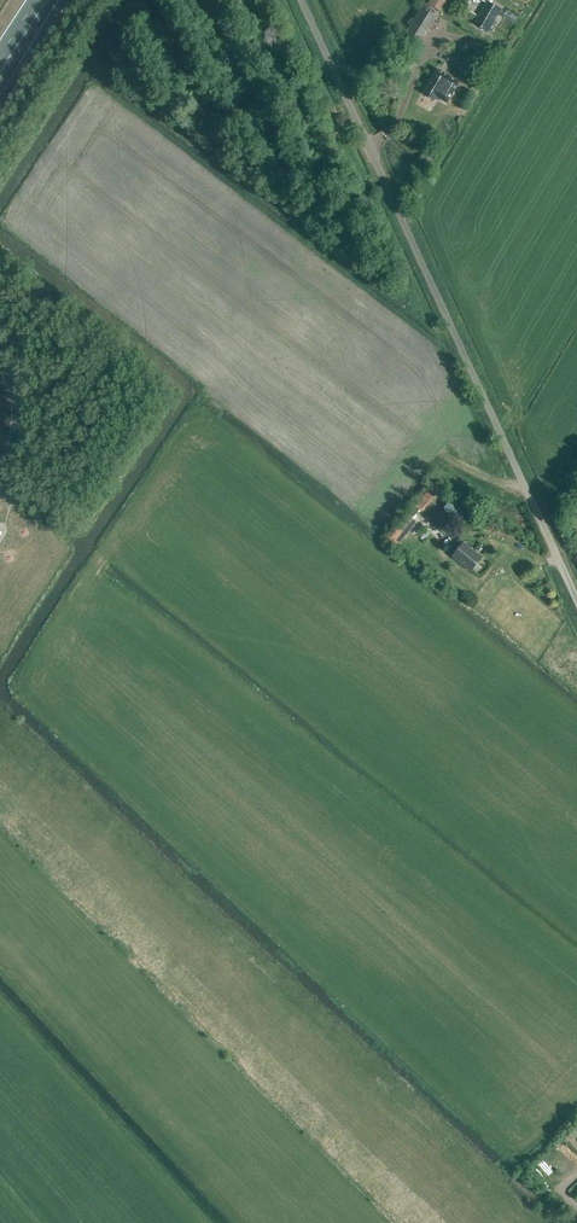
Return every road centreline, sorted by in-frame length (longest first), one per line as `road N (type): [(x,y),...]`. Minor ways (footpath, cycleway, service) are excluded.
road 1 (unclassified): [(576,605),(303,0)]
road 2 (motorway): [(0,102),(63,0)]

